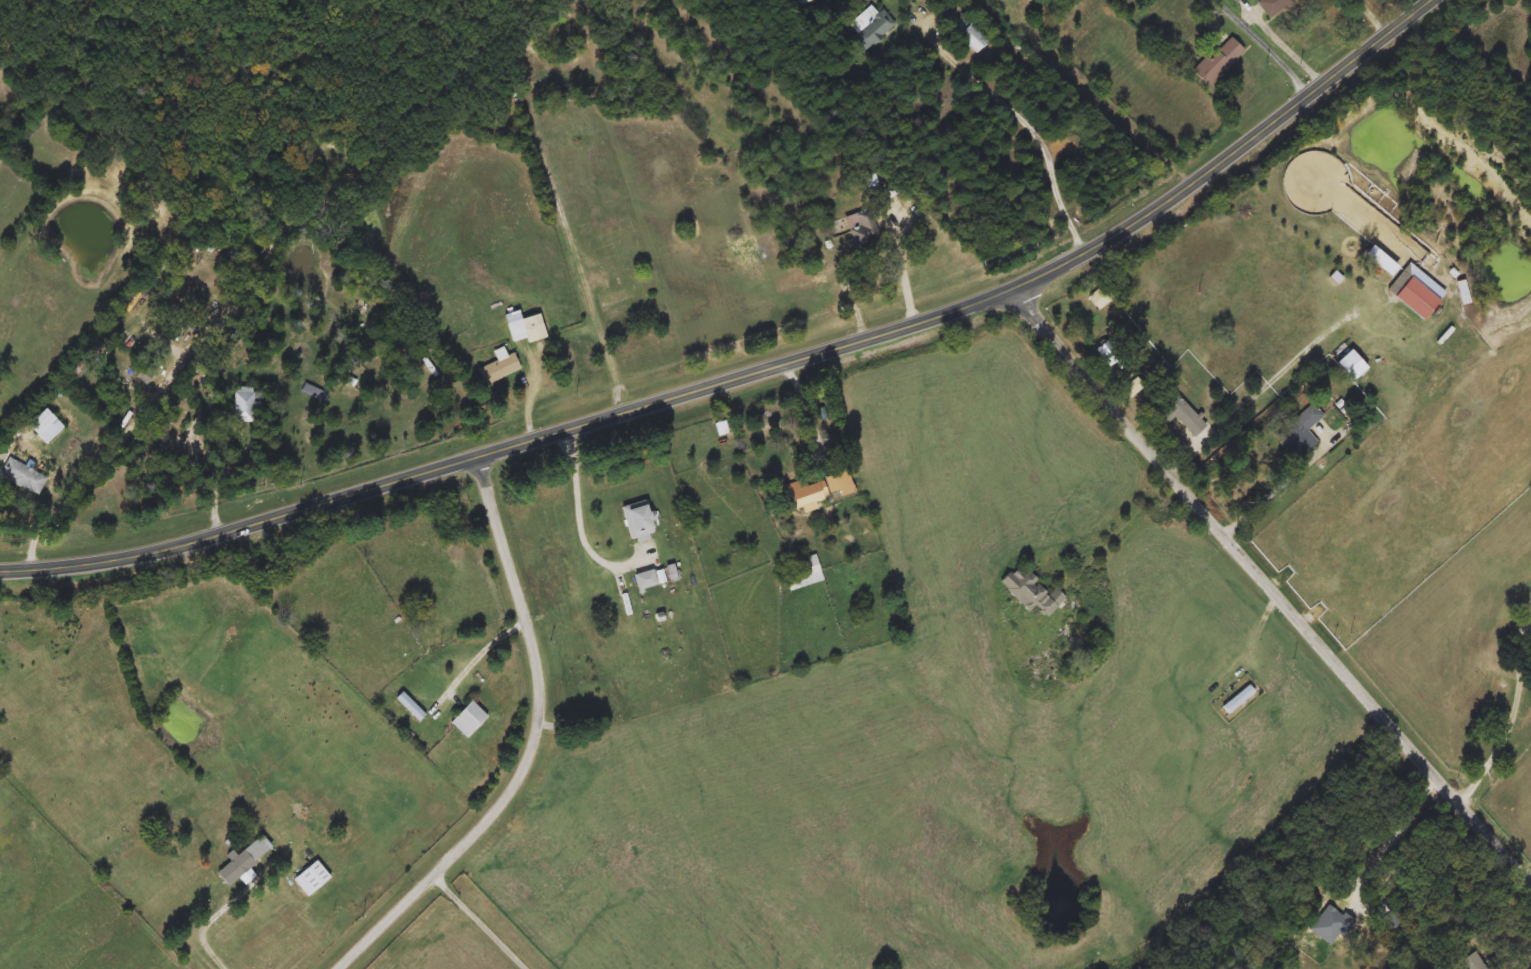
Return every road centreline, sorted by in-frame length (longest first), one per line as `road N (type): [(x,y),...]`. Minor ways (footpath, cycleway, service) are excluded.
road 1 (secondary): [(0,570),(180,550),(1016,289),(1177,199),(1435,0)]
road 2 (residential): [(1530,880),(1105,403),(1016,289)]
road 3 (residential): [(1083,256),(1038,128),(910,16)]
road 4 (residential): [(1511,857),(1362,968)]
road 5 (residential): [(573,431),(590,548),(605,562),(650,549)]
road 6 (residential): [(534,736),(686,818)]
road 7 (residential): [(1221,534),(1351,423)]
road 8 (residential): [(1074,578),(1167,473)]
road 9 (residential): [(432,874),(528,968)]
road 10 (residential): [(1316,94),(1220,0)]
road 11 (residential): [(229,968),(202,928),(257,879)]

